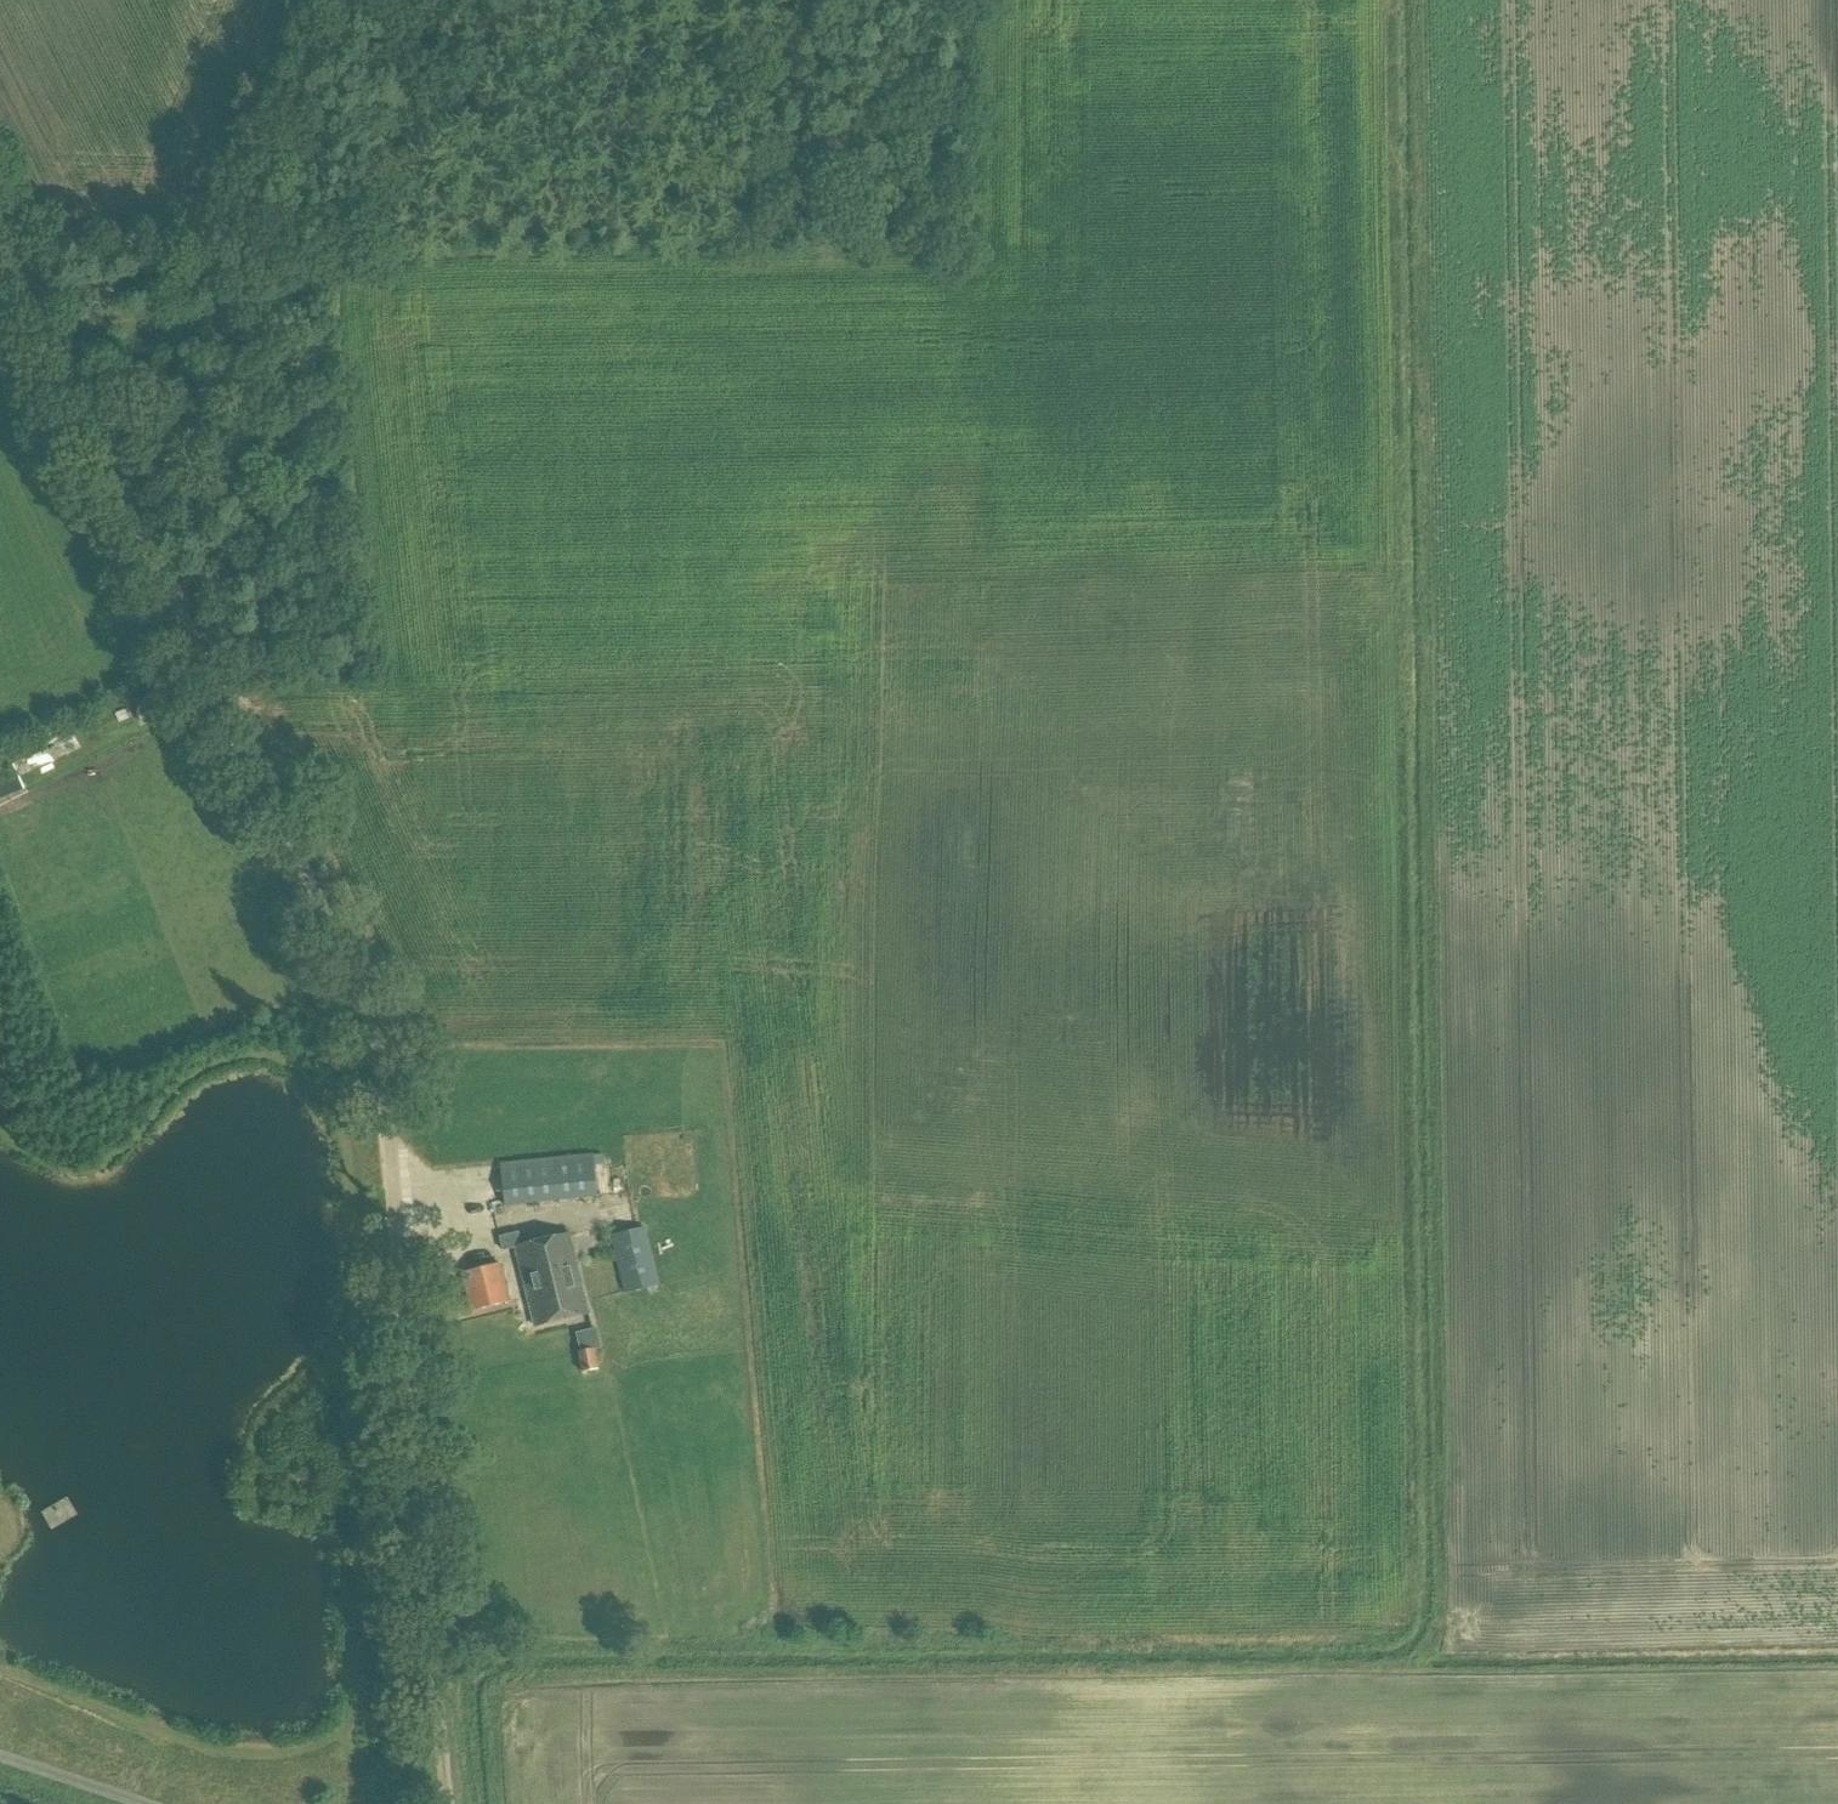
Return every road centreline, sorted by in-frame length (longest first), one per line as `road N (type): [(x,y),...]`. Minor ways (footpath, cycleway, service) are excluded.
road 1 (unclassified): [(444,1803),(364,998),(0,240)]

